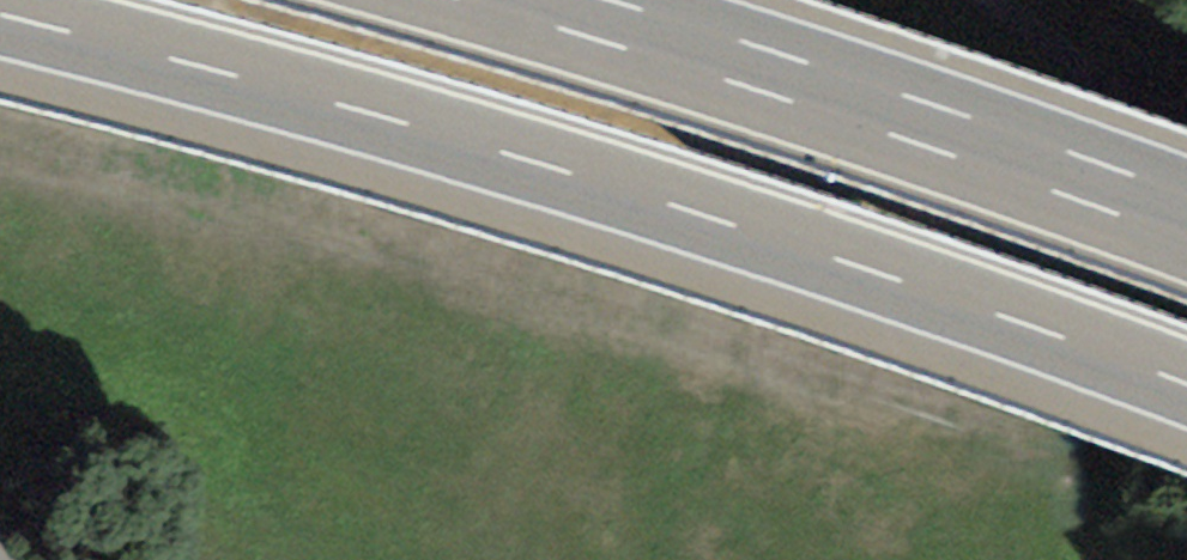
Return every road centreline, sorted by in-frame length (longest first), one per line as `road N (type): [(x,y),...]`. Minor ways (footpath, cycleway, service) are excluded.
road 1 (motorway): [(0,13),(158,52),(814,249),(1186,384)]
road 2 (motorway): [(1186,219),(841,95),(531,0)]

